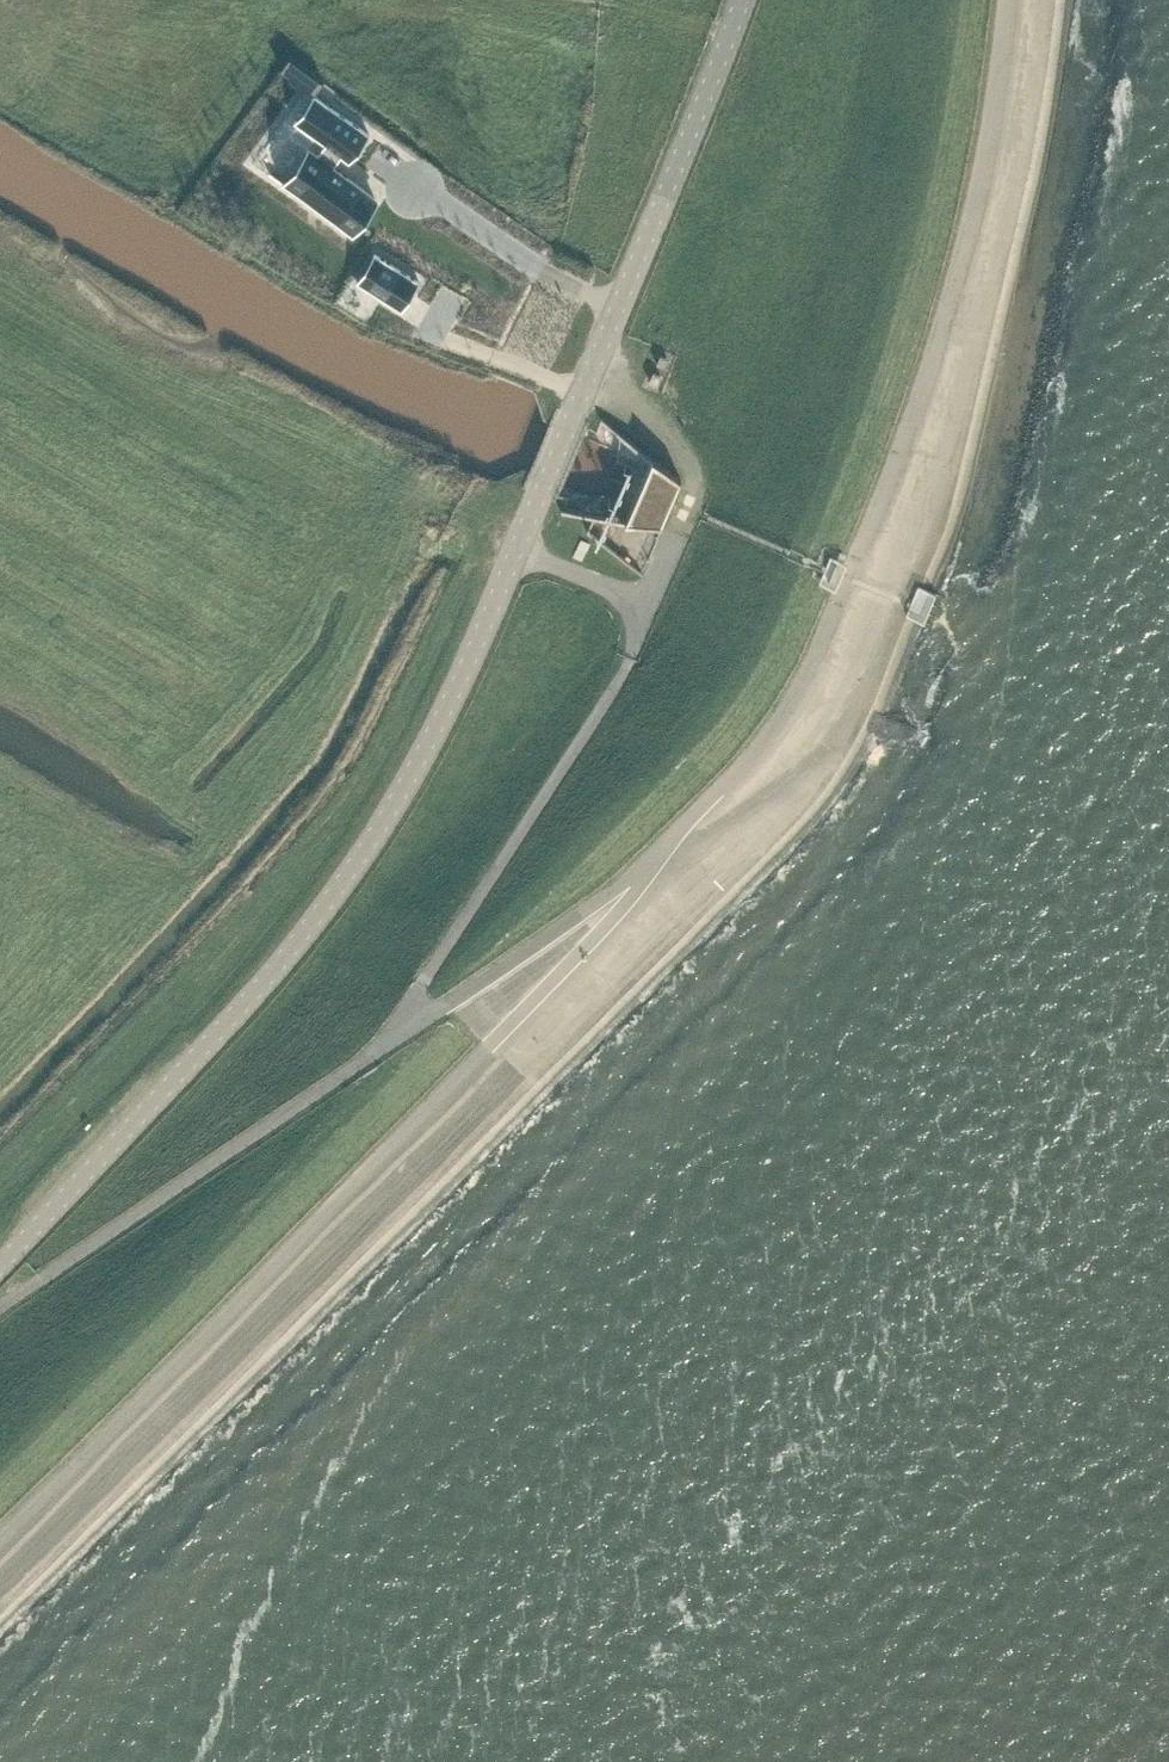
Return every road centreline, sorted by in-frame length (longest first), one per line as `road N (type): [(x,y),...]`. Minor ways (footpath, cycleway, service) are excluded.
road 1 (tertiary): [(0,1264),(251,994),(376,827),(443,710),(516,550),(743,0)]
road 2 (track): [(516,550),(614,589),(637,621),(635,649),(428,981),(408,1029)]

